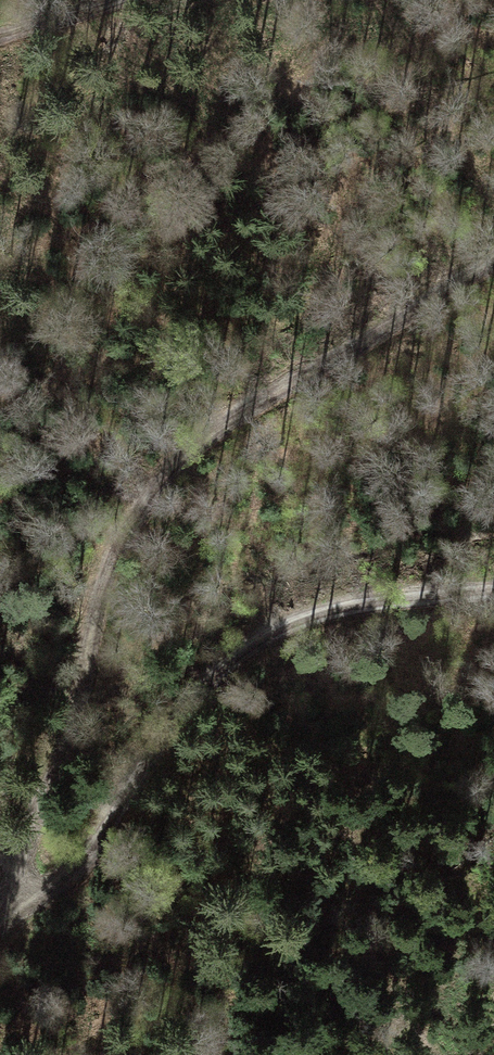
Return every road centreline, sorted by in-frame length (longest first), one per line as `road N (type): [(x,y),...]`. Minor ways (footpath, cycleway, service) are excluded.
road 1 (track): [(0,912),(20,887),(109,564),(154,489),(220,425),(493,259)]
road 2 (track): [(20,887),(51,888),(65,878),(175,720),(272,634),(354,605),(493,595)]

